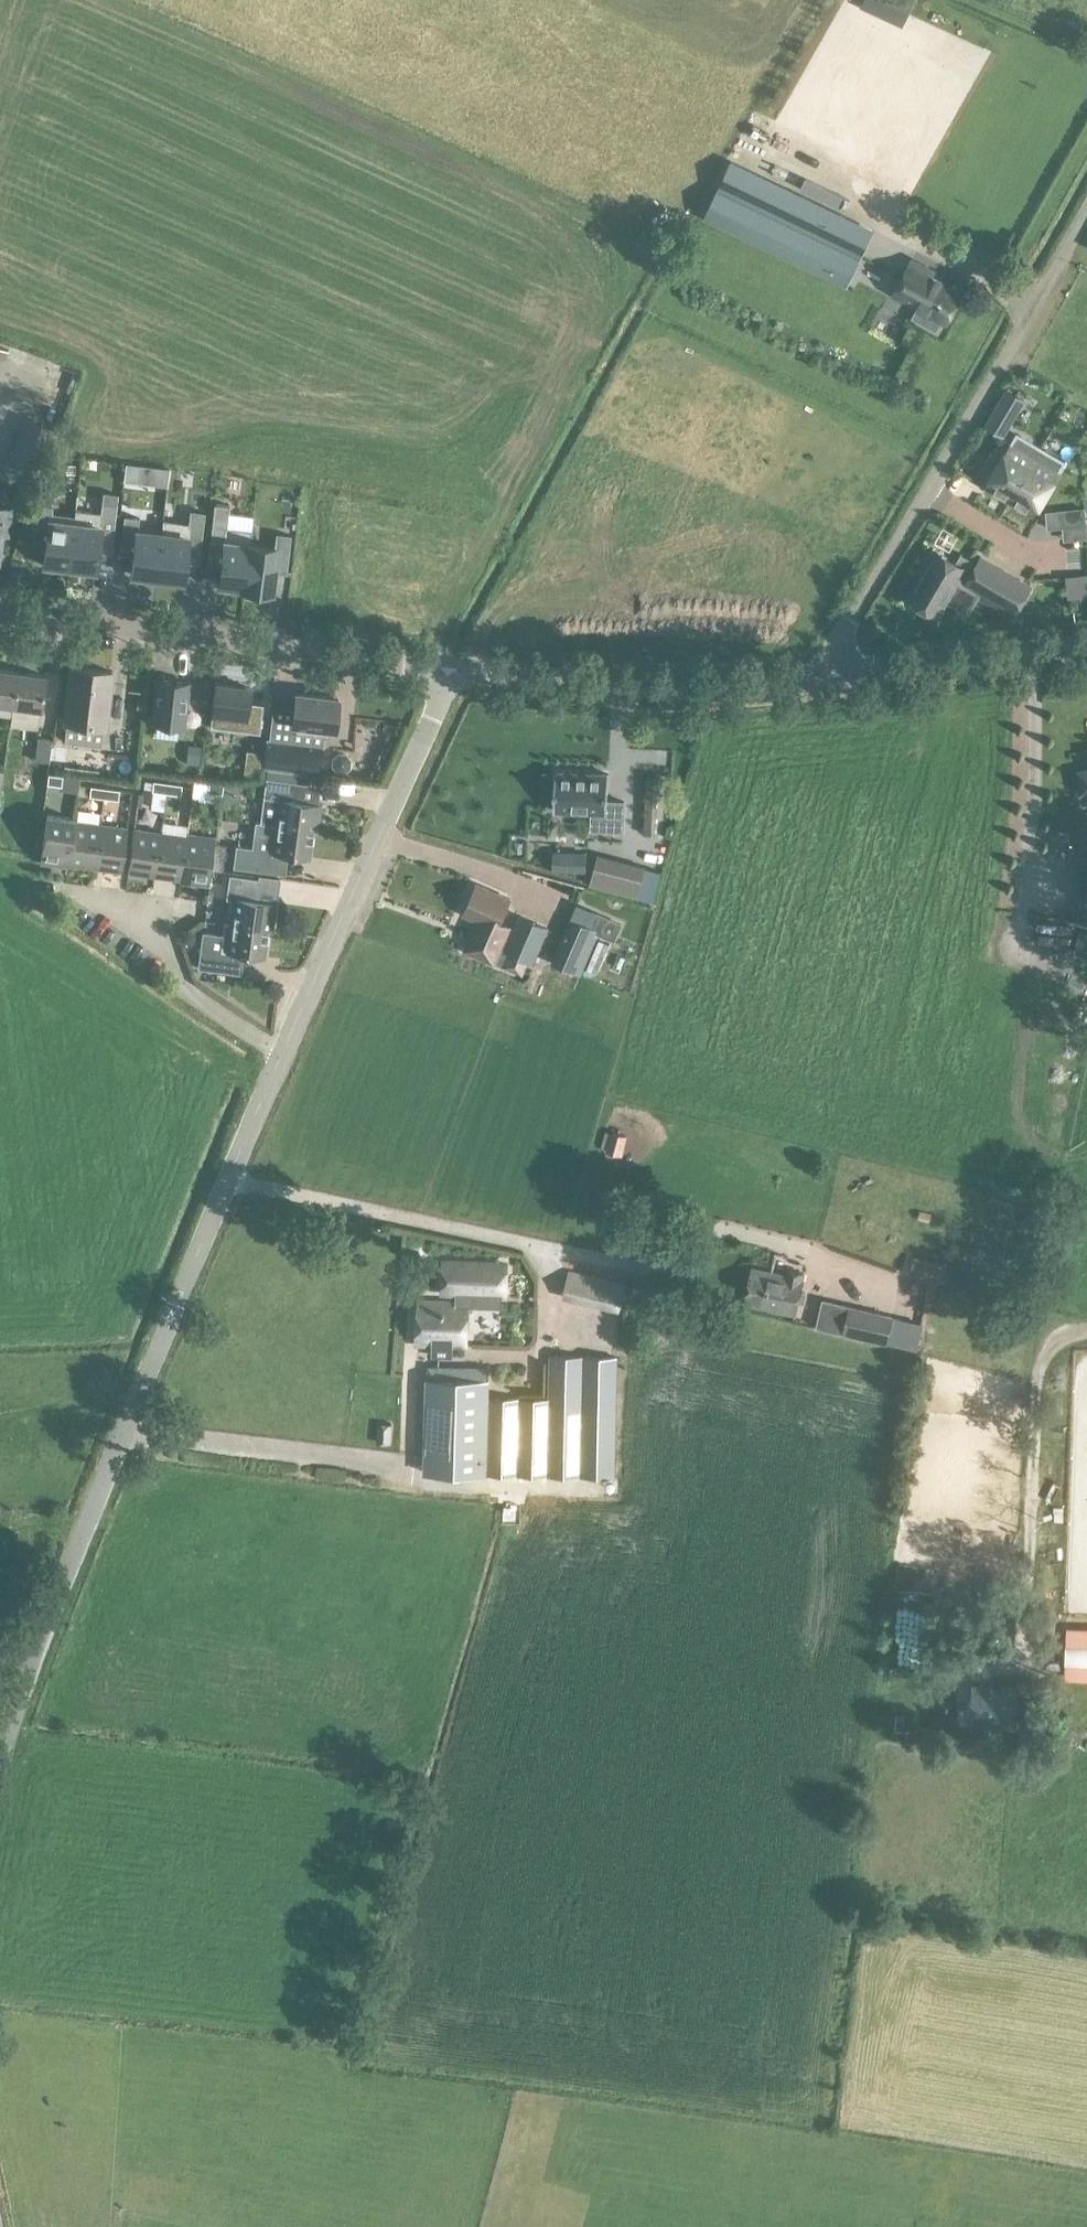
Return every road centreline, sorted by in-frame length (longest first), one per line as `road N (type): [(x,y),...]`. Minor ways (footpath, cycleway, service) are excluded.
road 1 (unclassified): [(896,1288),(805,1247),(723,1228),(693,1258),(663,1271),(230,1175)]
road 2 (unclassified): [(0,1784),(39,1653),(230,1175)]
road 3 (unclassified): [(812,679),(1086,208)]
road 4 (tertiary): [(455,670),(0,610)]
road 5 (unclassified): [(286,1051),(455,670)]
road 6 (tertiary): [(812,679),(624,685),(455,670)]
road 7 (track): [(1028,1631),(1040,1364),(1051,1342),(1086,1328)]
road 8 (residential): [(286,1051),(187,990),(172,940),(73,893)]
road 9 (tertiary): [(1086,645),(812,679)]
road 10 (unclassified): [(230,1175),(286,1051)]

